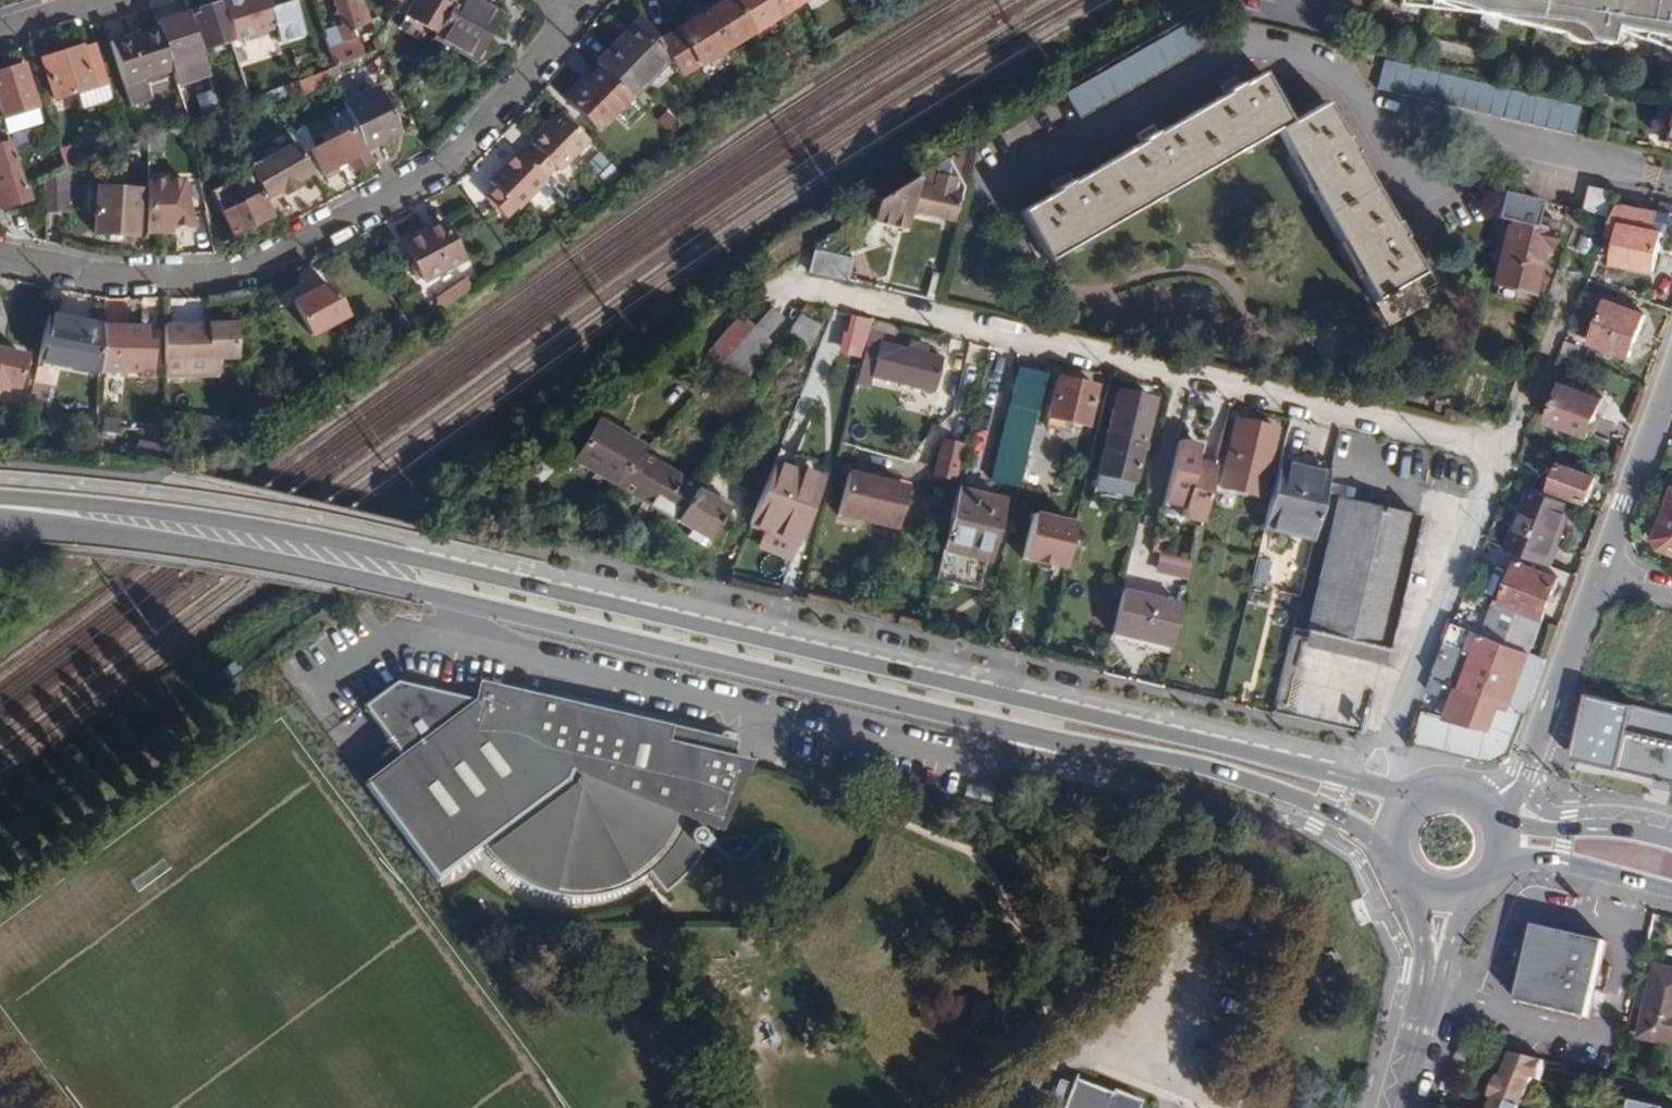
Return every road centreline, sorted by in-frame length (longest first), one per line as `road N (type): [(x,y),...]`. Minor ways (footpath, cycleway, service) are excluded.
road 1 (secondary): [(0,525),(228,552),(369,580),(1040,740),(1201,769),(1385,838)]
road 2 (secondary): [(1370,783),(400,555),(268,528),(0,497)]
road 3 (residential): [(1504,446),(795,286)]
road 4 (residential): [(0,256),(90,277),(165,281),(244,273),(415,183),(465,146),(536,65),(573,3)]
road 5 (residential): [(1370,783),(1504,446)]
road 6 (tertiary): [(1523,775),(1603,572)]
road 7 (tertiary): [(1603,572),(1671,376)]
road 8 (residential): [(1504,446),(1574,268)]
road 9 (secondary): [(1498,869),(1527,858),(1561,861),(1671,890)]
road 10 (tertiary): [(1671,825),(1548,812),(1531,799),(1523,775)]
road 11 (secondary): [(1671,840),(1504,825)]
road 12 (secondary): [(1429,970),(1395,1107)]

